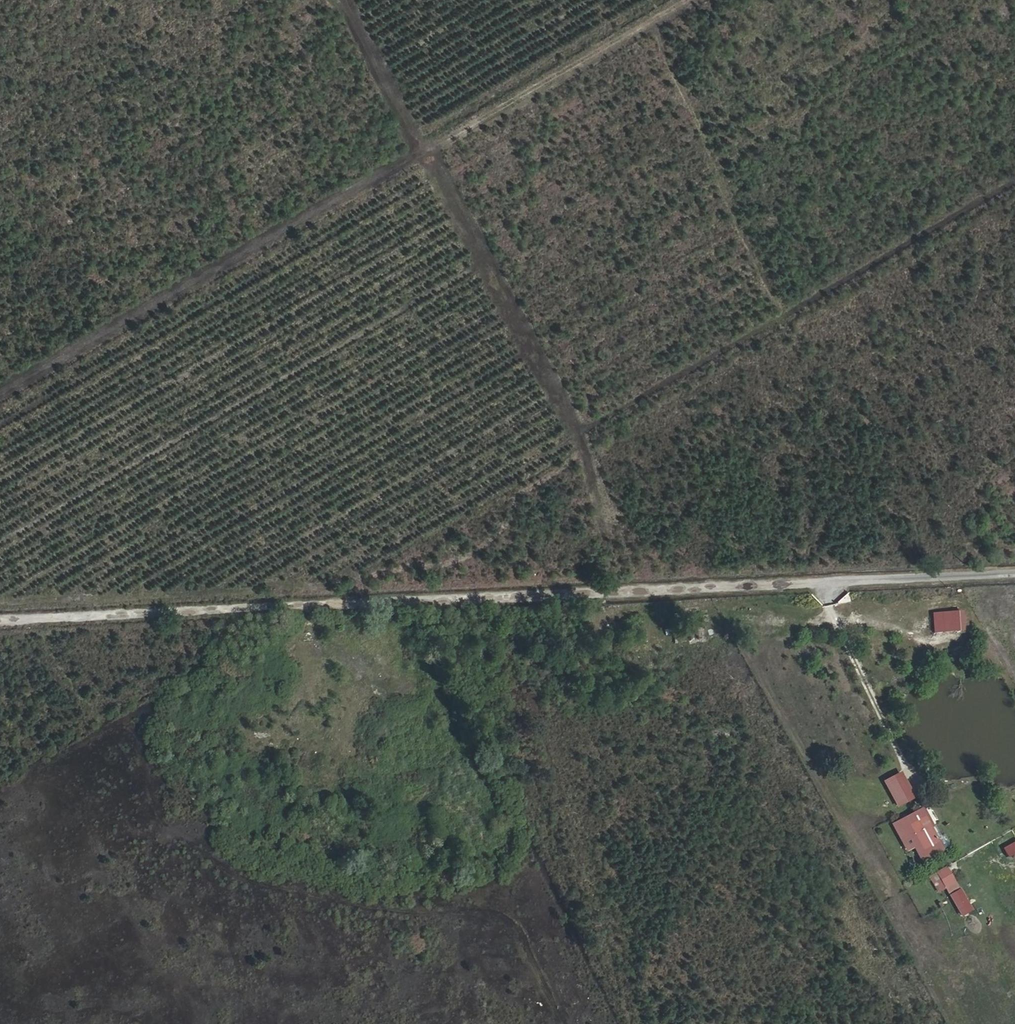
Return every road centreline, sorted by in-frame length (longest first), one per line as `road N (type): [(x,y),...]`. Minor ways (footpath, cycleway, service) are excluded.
road 1 (track): [(496,598),(0,623)]

